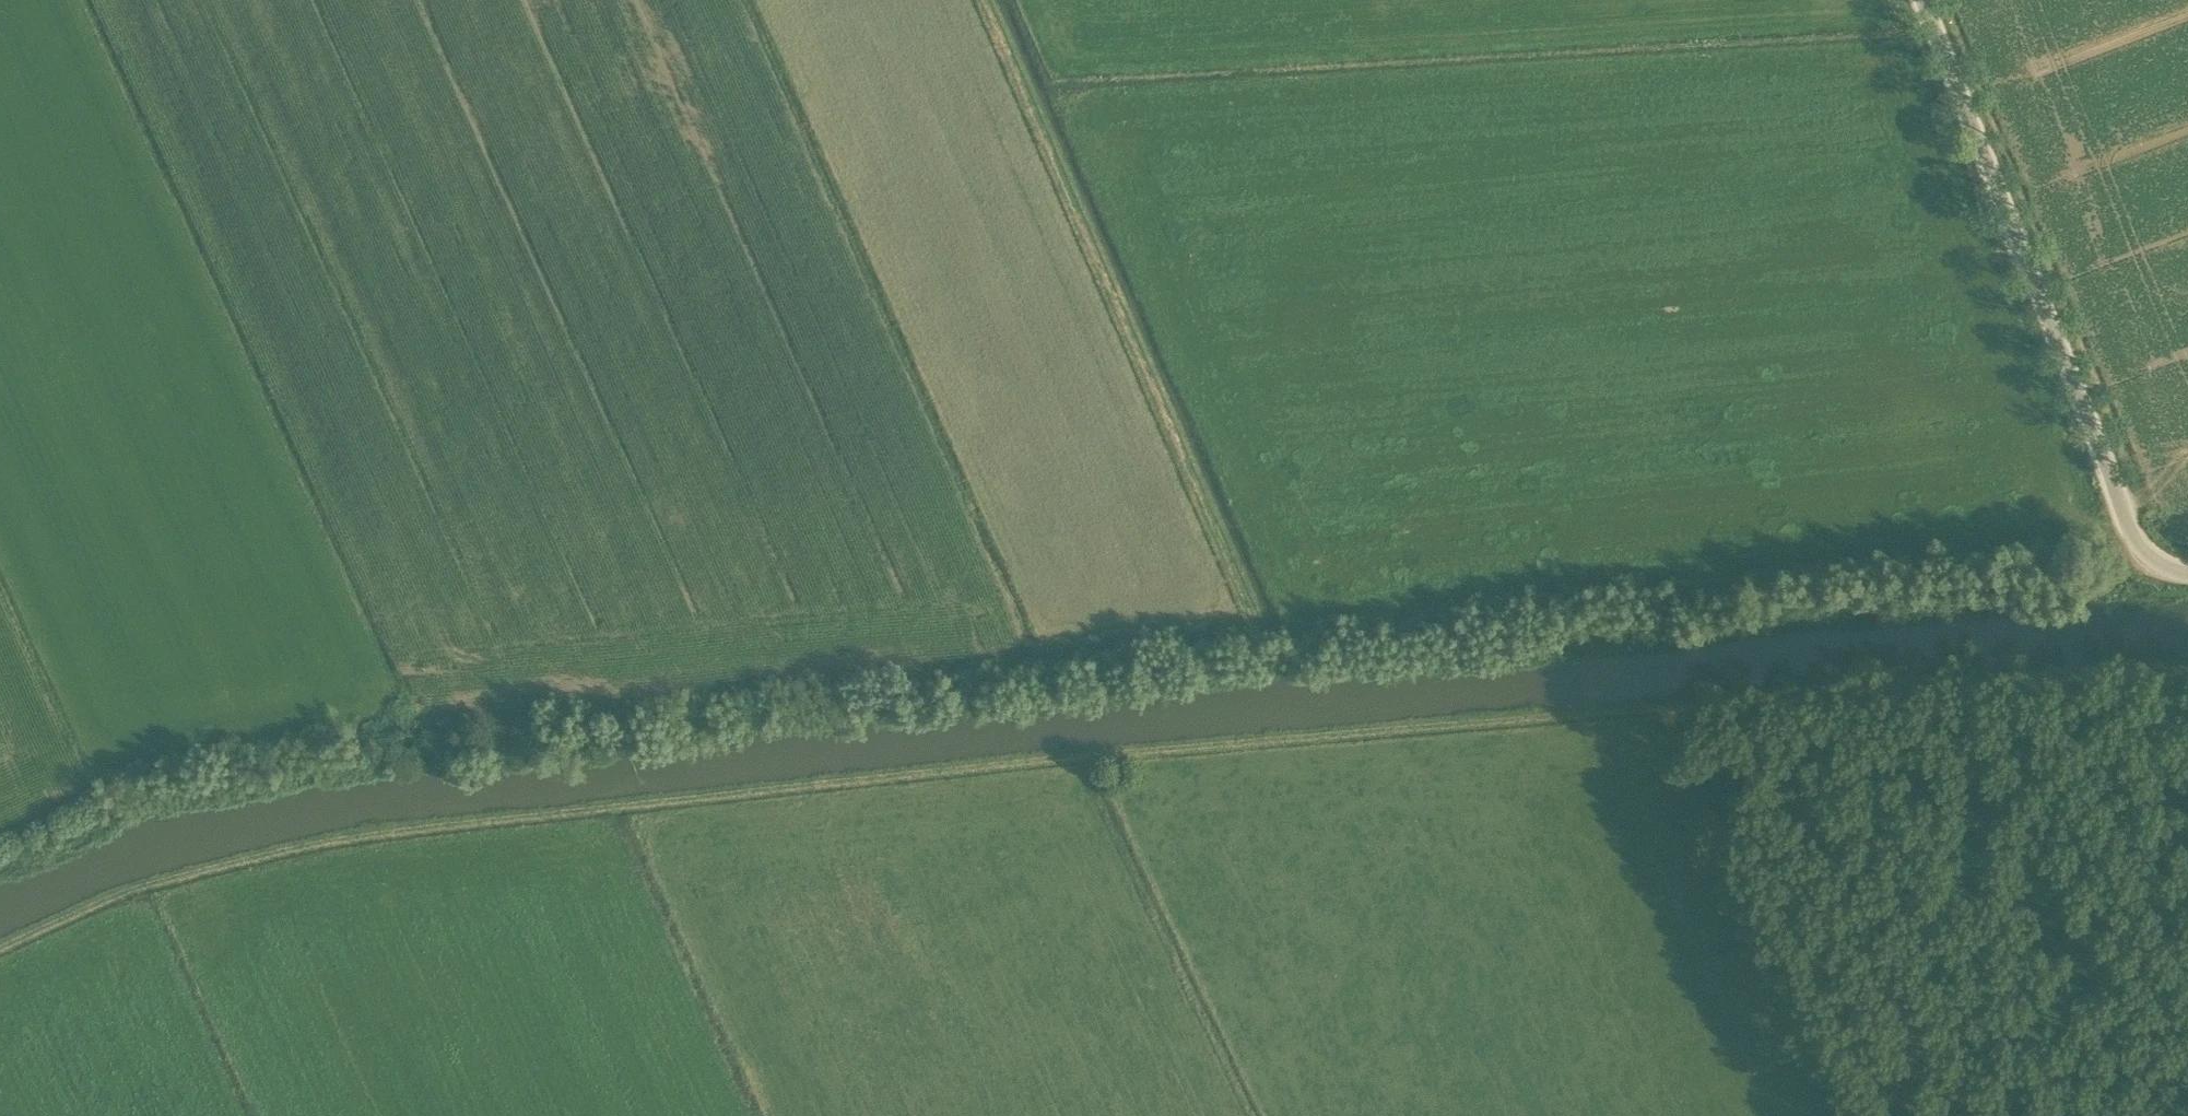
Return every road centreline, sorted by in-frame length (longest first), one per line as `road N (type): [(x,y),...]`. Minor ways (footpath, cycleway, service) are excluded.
road 1 (unclassified): [(2187,570),(2151,559),(2137,544),(1921,0)]

